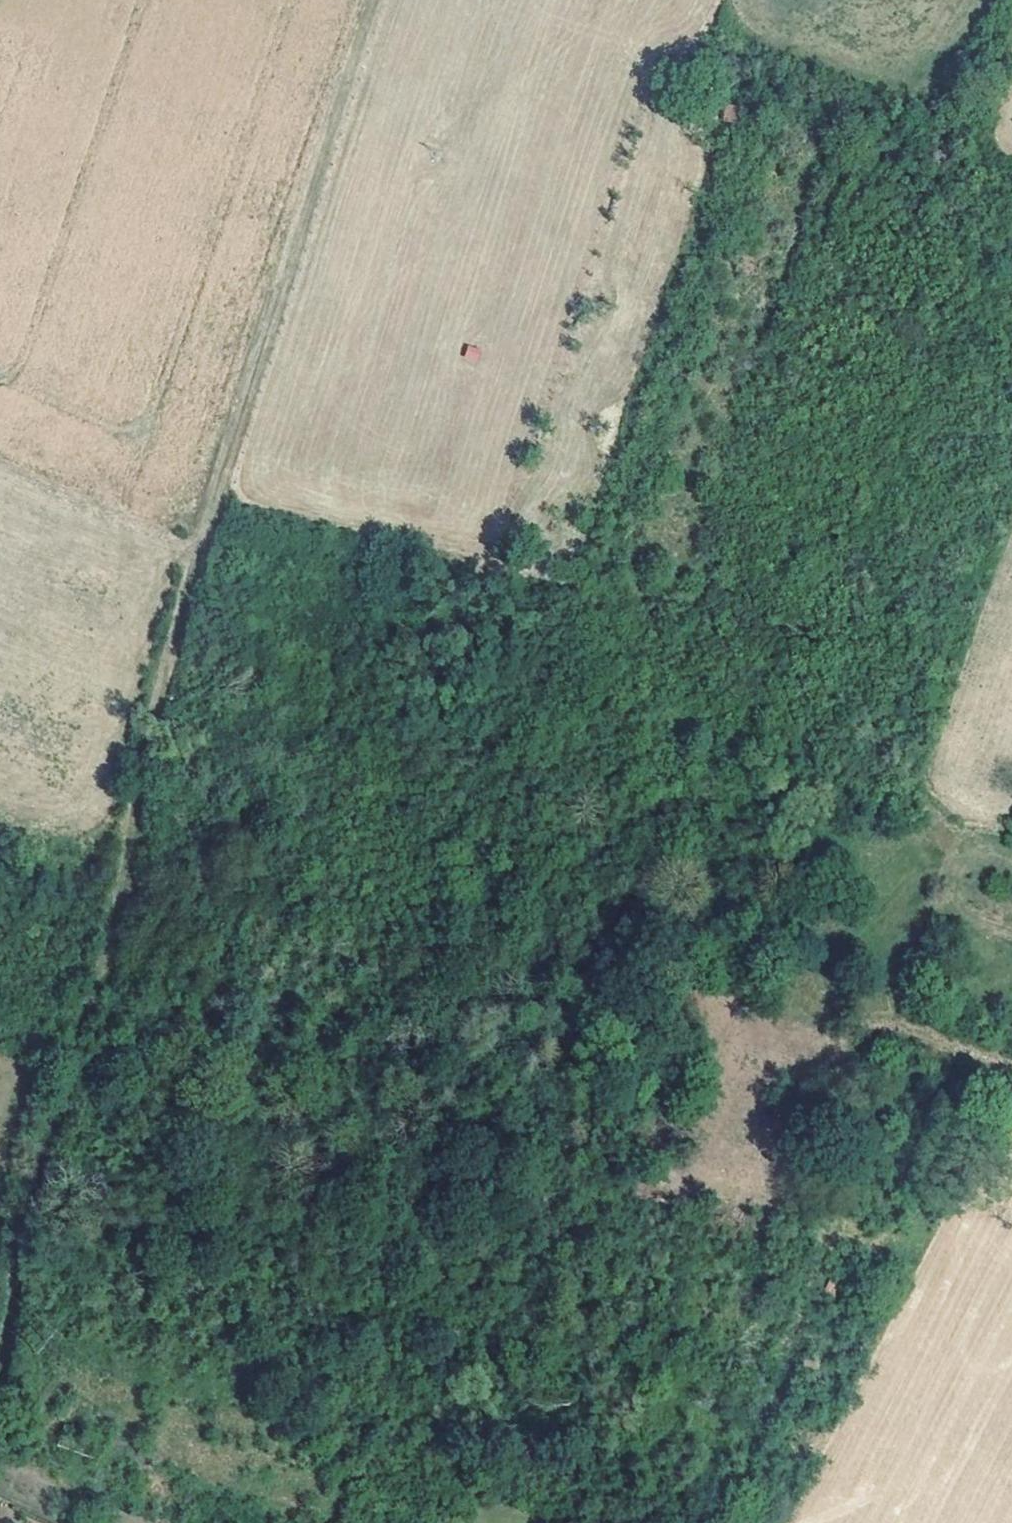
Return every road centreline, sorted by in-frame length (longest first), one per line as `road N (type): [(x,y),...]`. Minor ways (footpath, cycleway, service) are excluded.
road 1 (track): [(375,0),(181,611),(147,745),(118,915),(28,1223),(0,1374)]

